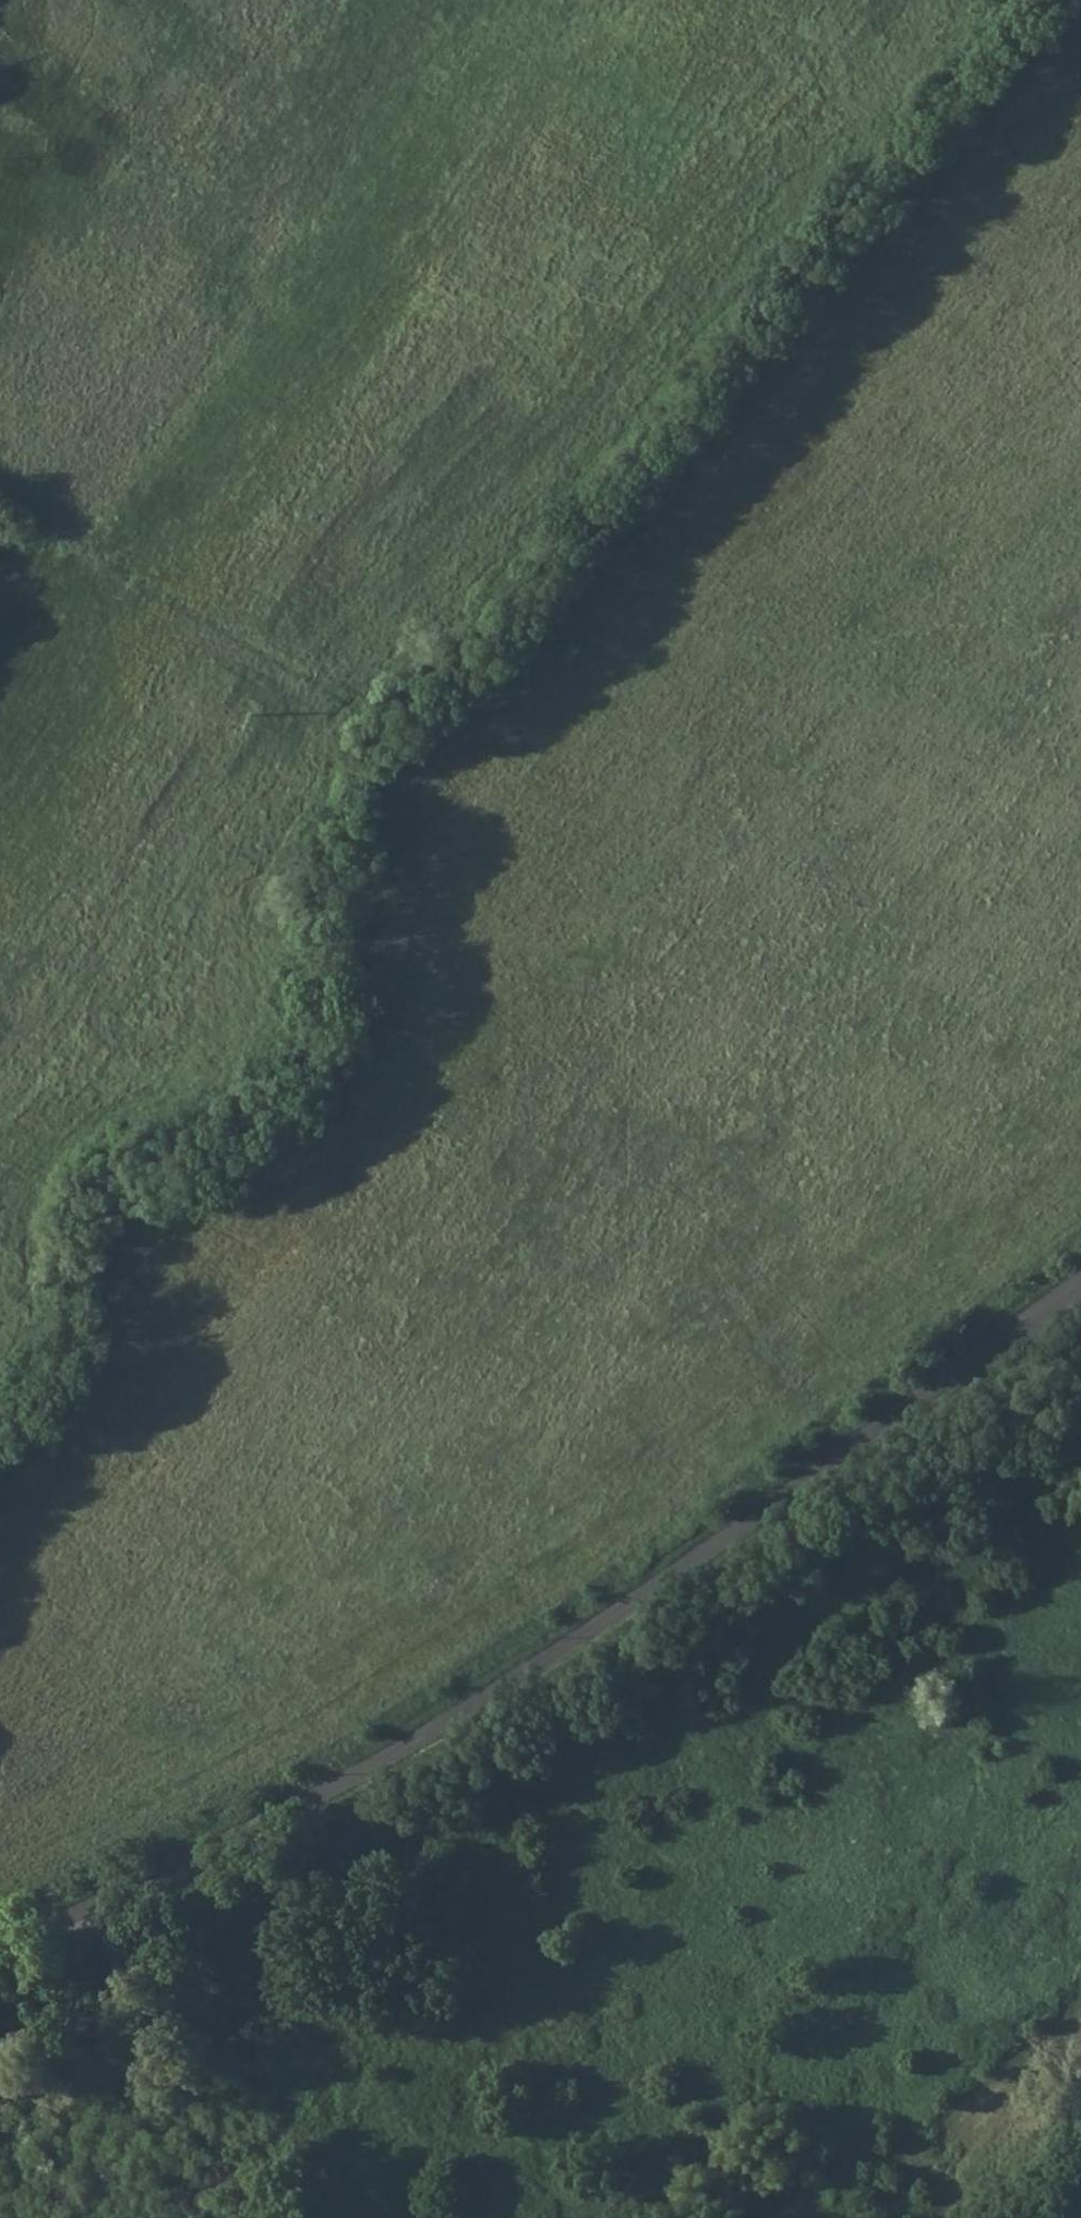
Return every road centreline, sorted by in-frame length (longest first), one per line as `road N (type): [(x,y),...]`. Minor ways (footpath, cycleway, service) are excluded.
road 1 (track): [(402,1748),(605,1623),(1080,1282)]
road 2 (track): [(0,1948),(402,1748)]

